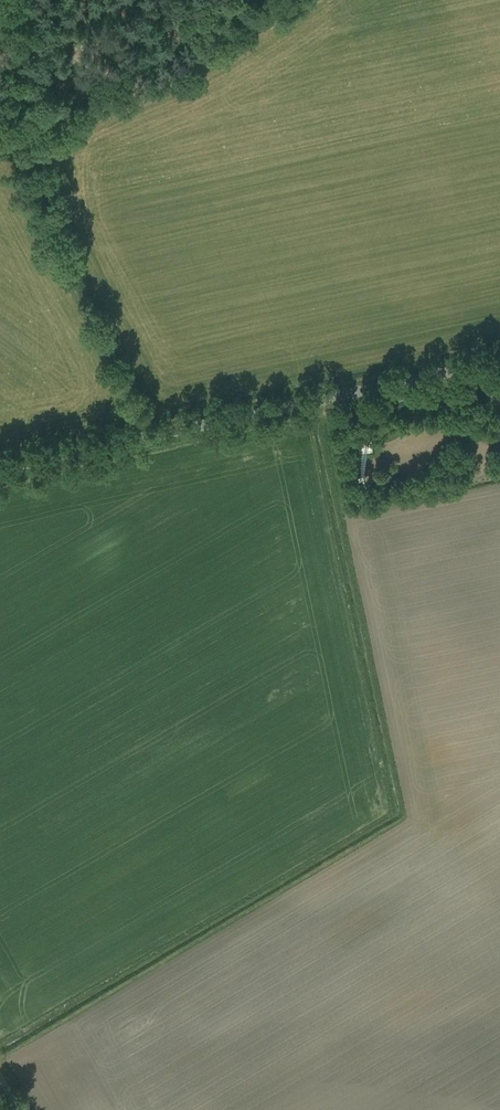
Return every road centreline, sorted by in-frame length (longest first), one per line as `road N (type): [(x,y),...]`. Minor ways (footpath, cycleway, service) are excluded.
road 1 (unclassified): [(0,470),(499,362)]

